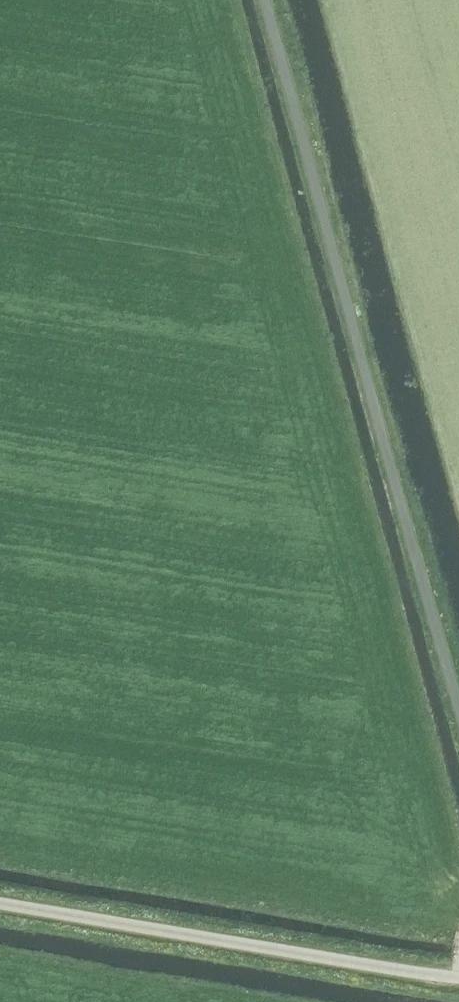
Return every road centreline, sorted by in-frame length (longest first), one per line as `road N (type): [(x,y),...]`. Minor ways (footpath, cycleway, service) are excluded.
road 1 (unclassified): [(458,979),(0,908)]

